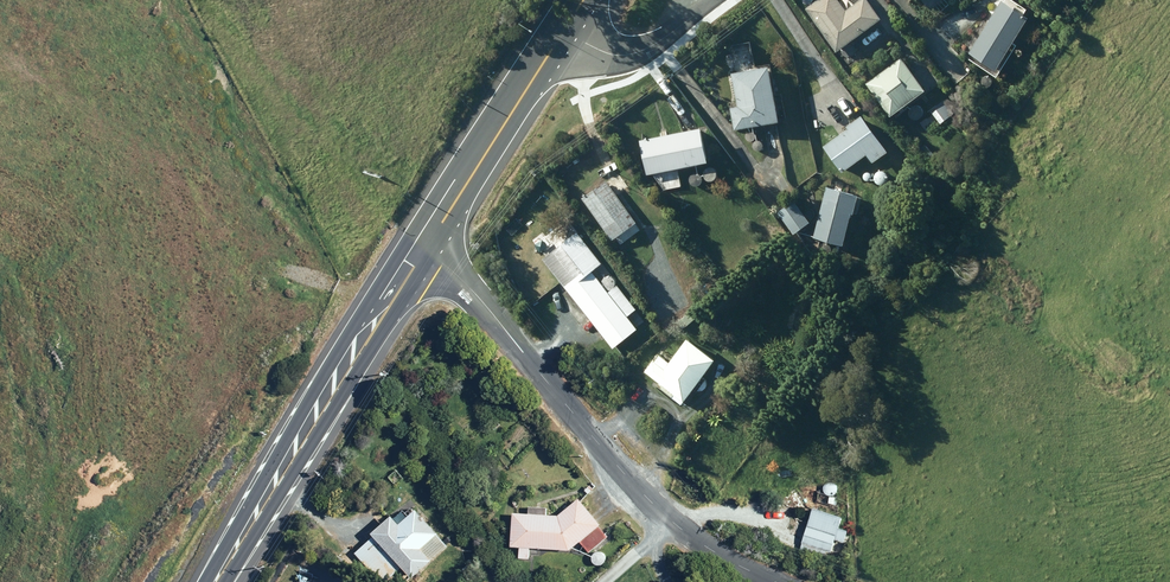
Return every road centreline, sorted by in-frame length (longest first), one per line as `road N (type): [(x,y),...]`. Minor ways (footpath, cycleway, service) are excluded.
road 1 (tertiary): [(418,249),(480,297),(565,406),(672,522),(776,581)]
road 2 (primary): [(418,249),(214,581)]
road 3 (primary): [(564,30),(418,249)]
road 4 (residential): [(715,0),(664,38),(624,55),(564,30)]

